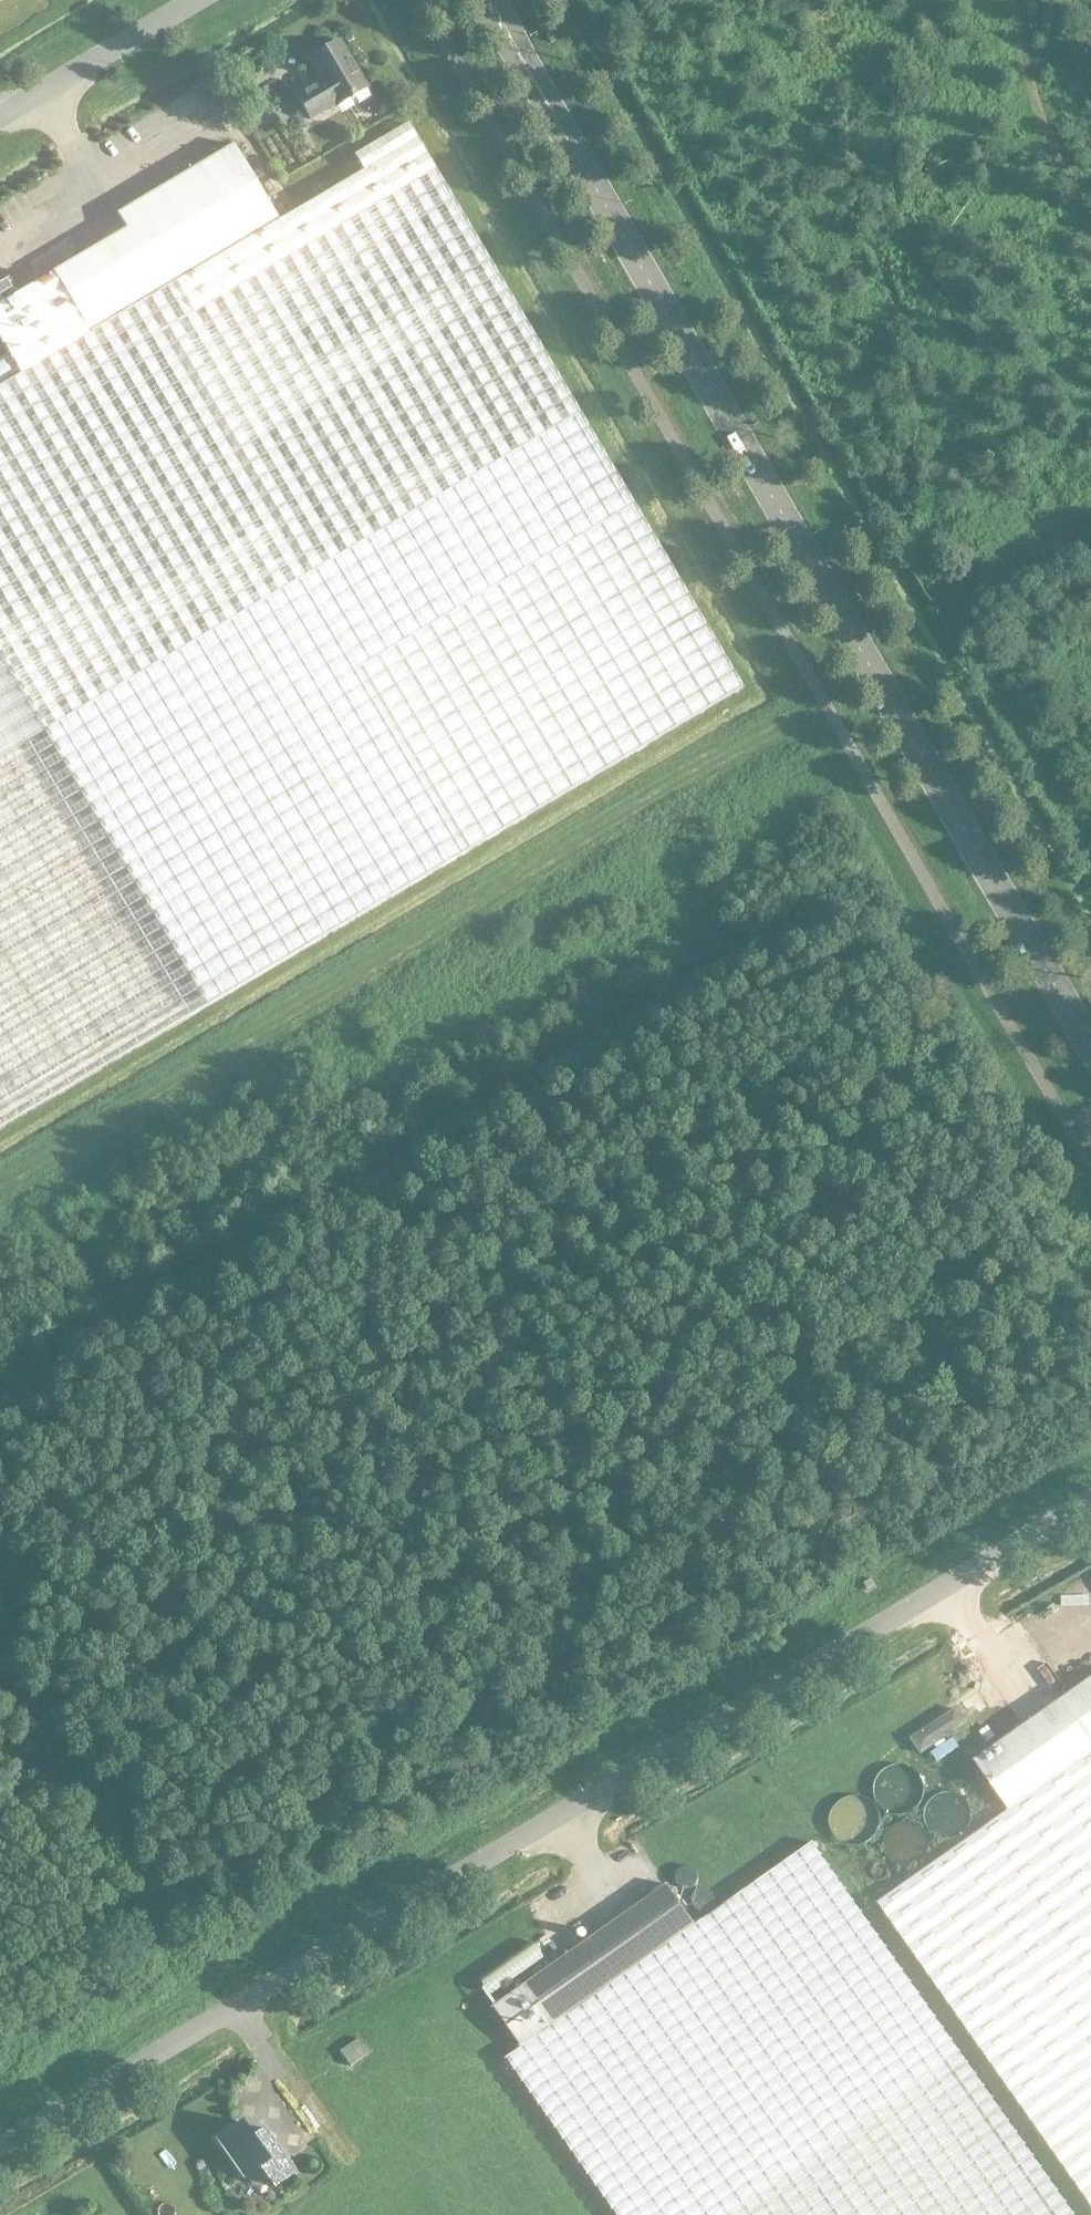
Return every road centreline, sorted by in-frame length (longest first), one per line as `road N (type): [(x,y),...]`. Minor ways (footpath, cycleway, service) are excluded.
road 1 (unclassified): [(0,2142),(1090,1497)]
road 2 (tertiary): [(1090,1020),(914,732),(493,0)]
road 3 (unclassified): [(0,121),(205,0)]

